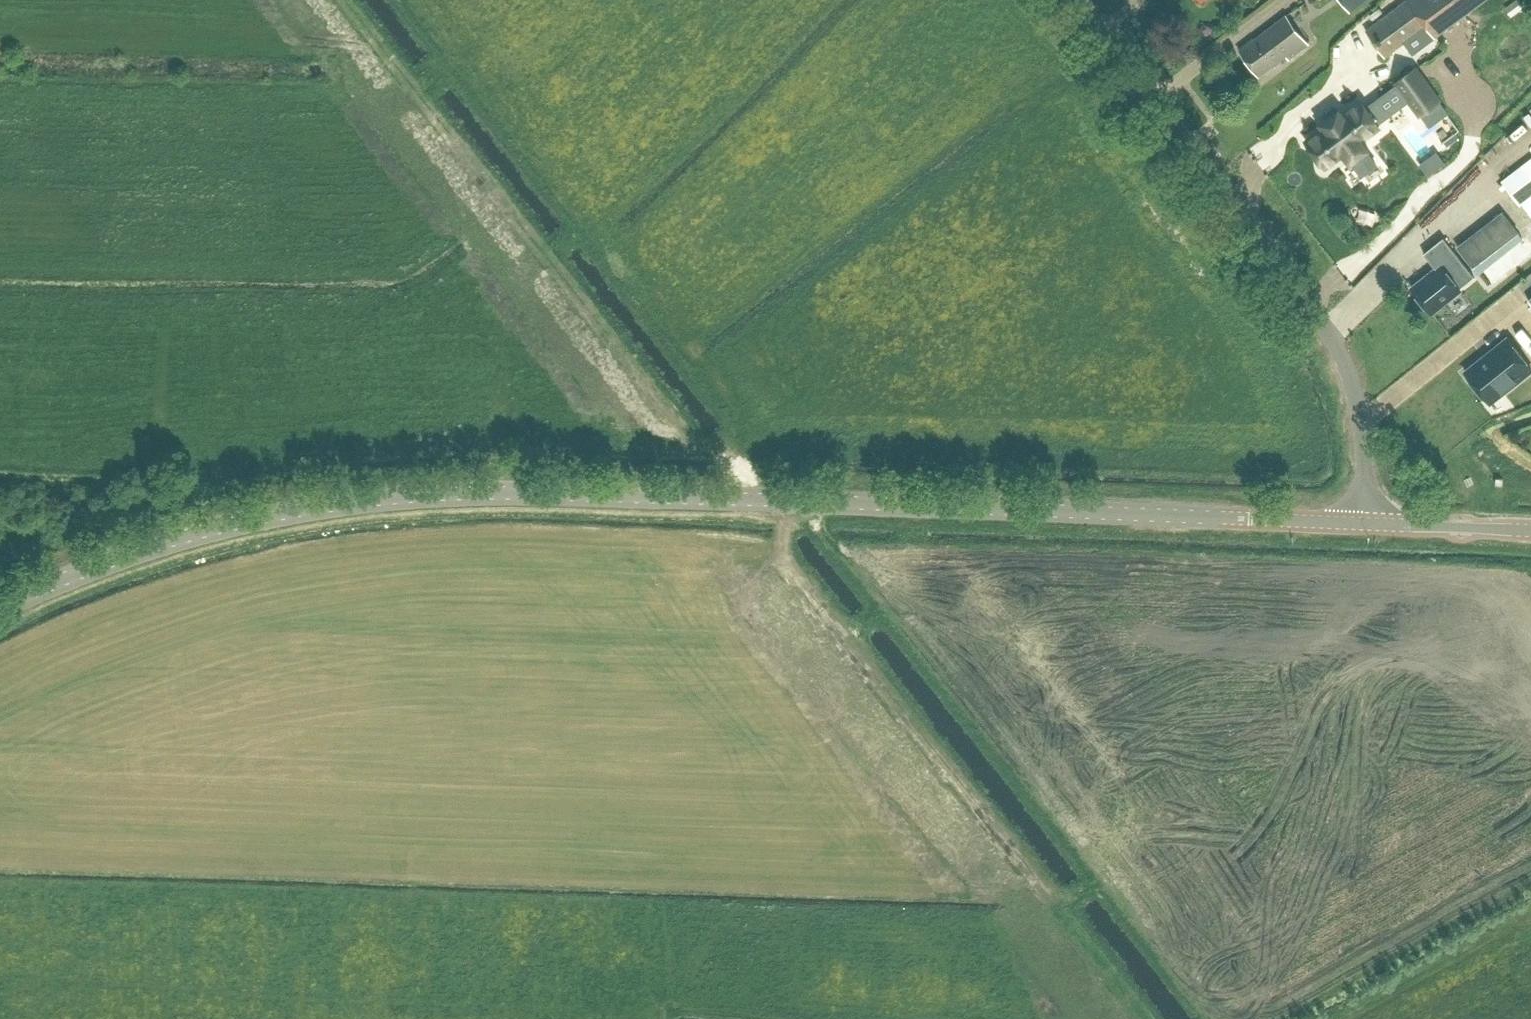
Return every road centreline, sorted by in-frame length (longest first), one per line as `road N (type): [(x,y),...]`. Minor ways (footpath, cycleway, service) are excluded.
road 1 (tertiary): [(0,605),(195,532),(407,495),(583,494),(1363,523)]
road 2 (unclassified): [(1363,523),(1362,426),(1341,355),(1077,0)]
road 3 (track): [(1530,902),(1317,1018)]
road 4 (tertiary): [(1530,530),(1363,523)]

